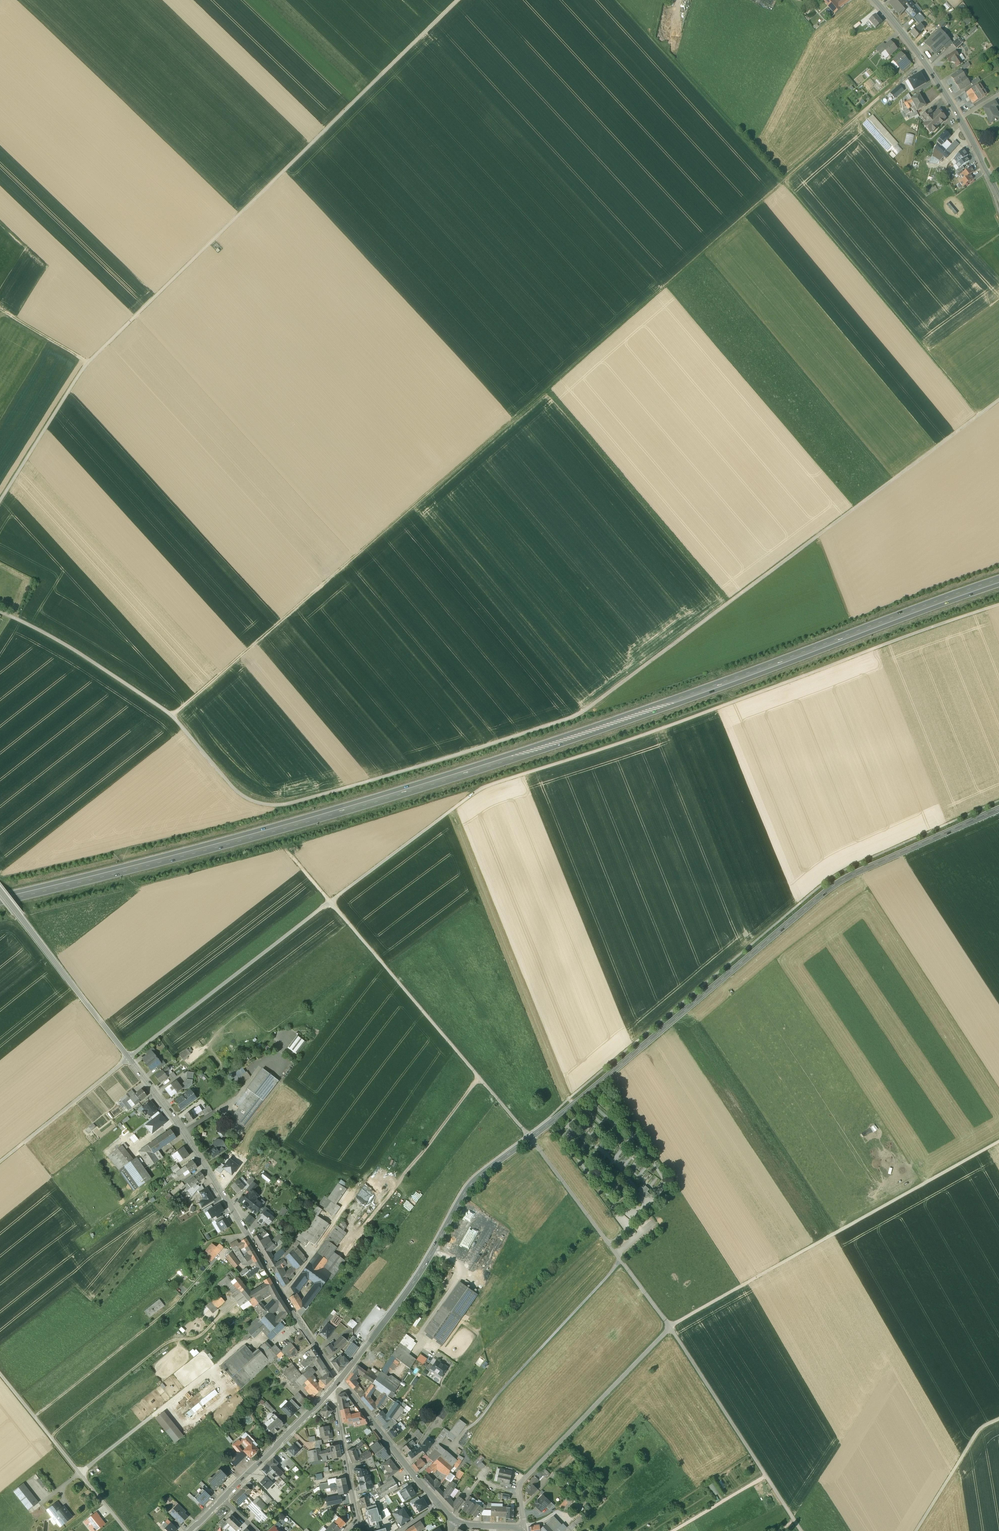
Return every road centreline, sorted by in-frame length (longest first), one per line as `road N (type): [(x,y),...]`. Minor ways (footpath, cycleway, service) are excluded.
road 1 (trunk): [(0,899),(252,836),(573,738),(998,580)]
road 2 (track): [(172,716),(924,61)]
road 3 (track): [(998,399),(572,718),(275,809),(238,794),(172,716)]
road 4 (tertiary): [(998,809),(840,880),(483,1172),(340,1380)]
road 5 (track): [(329,902),(482,787),(998,605)]
road 6 (track): [(457,0),(87,363),(0,510)]
road 7 (track): [(979,415),(617,0)]
road 8 (track): [(0,1161),(329,902)]
road 9 (tertiary): [(340,1380),(191,1141),(128,1058)]
road 10 (track): [(998,1141),(670,1327)]
road 11 (track): [(329,902),(530,1138)]
road 12 (track): [(622,1261),(452,1445)]
road 13 (track): [(670,1327),(801,1530)]
road 14 (tertiary): [(998,194),(960,117),(875,0)]
road 15 (track): [(81,1474),(244,1342),(263,1337)]
road 16 (unclassified): [(128,1058),(0,891)]
road 17 (track): [(478,1077),(359,1241)]
road 18 (track): [(0,1373),(127,1530)]
road 19 (track): [(172,716),(0,611)]
road 20 (track): [(531,1472),(670,1327)]
road 21 (tertiary): [(439,1504),(340,1380)]
road 22 (tertiary): [(329,1392),(222,1499)]
road 23 (track): [(998,1419),(978,1431),(916,1530)]
road 24 (residential): [(357,1522),(329,1392)]

